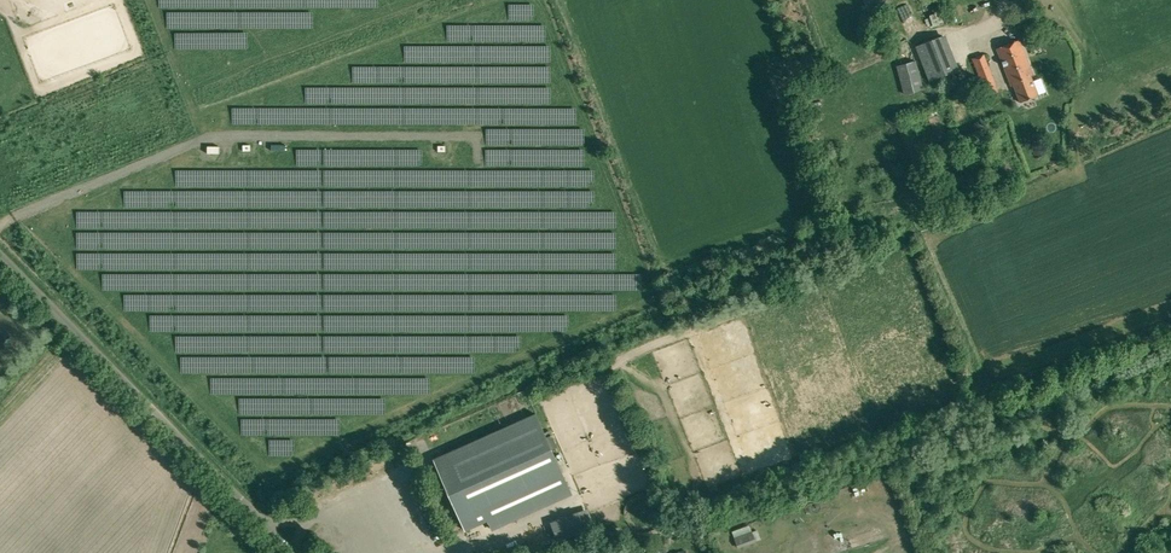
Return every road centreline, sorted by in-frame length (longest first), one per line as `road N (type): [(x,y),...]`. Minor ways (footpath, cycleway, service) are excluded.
road 1 (unclassified): [(291,552),(0,257)]

